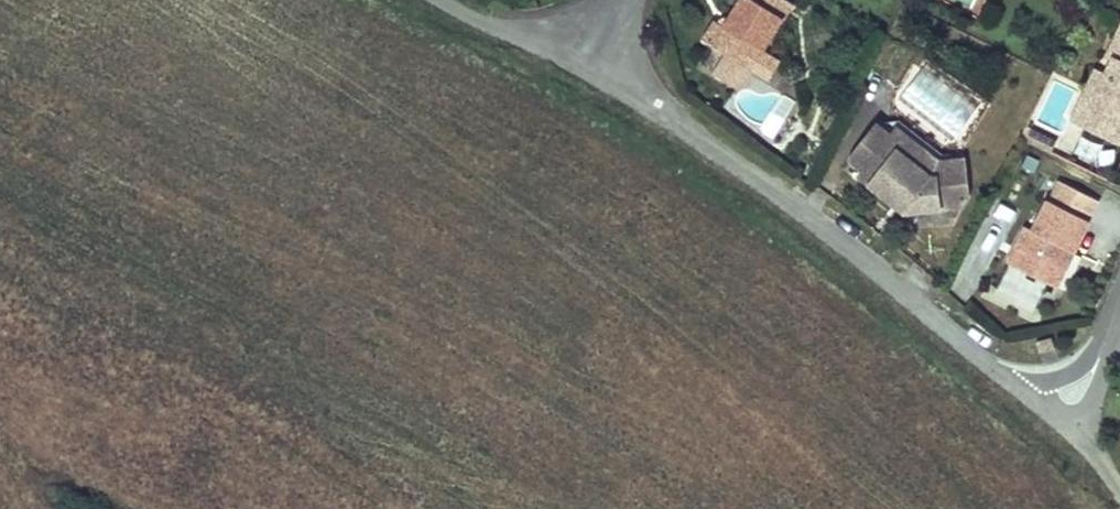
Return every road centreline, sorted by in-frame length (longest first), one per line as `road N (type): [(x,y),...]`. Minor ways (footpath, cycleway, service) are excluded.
road 1 (residential): [(581,60),(676,114),(815,215),(1057,411)]
road 2 (residential): [(442,0),(581,60)]
road 3 (residential): [(1057,411),(1119,307)]

